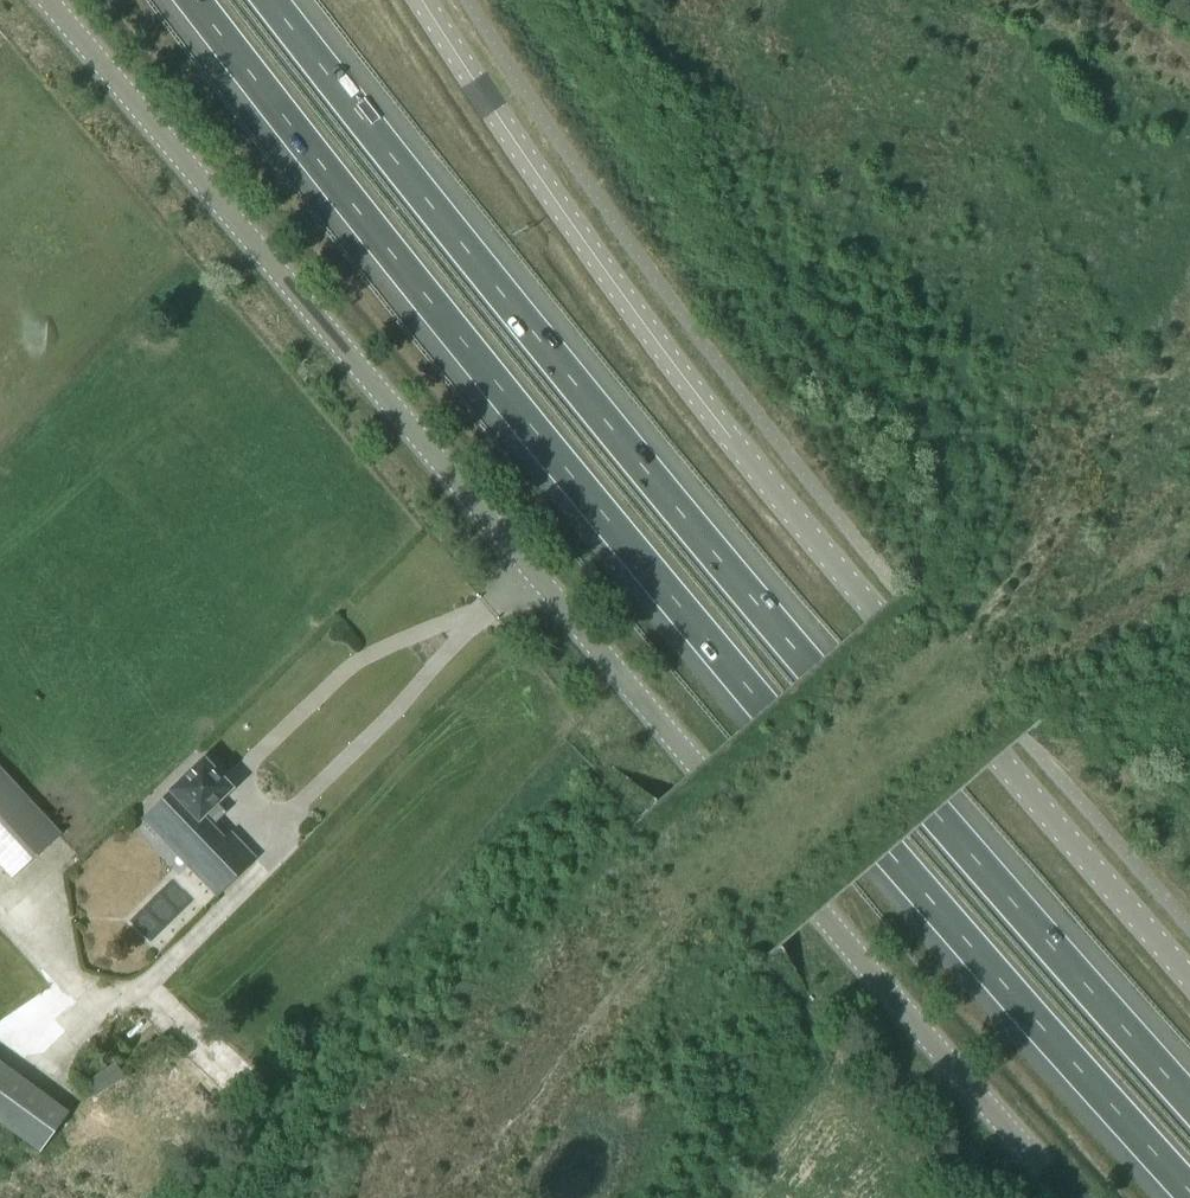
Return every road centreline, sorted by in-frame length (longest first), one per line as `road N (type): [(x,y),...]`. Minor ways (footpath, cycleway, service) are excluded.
road 1 (tertiary): [(1070,1197),(43,0)]
road 2 (motorway): [(197,0),(764,712),(1189,1193)]
road 3 (motorway): [(1189,1102),(812,672),(494,288),(271,0)]
road 4 (tertiary): [(1189,979),(779,495),(484,93),(425,0)]

